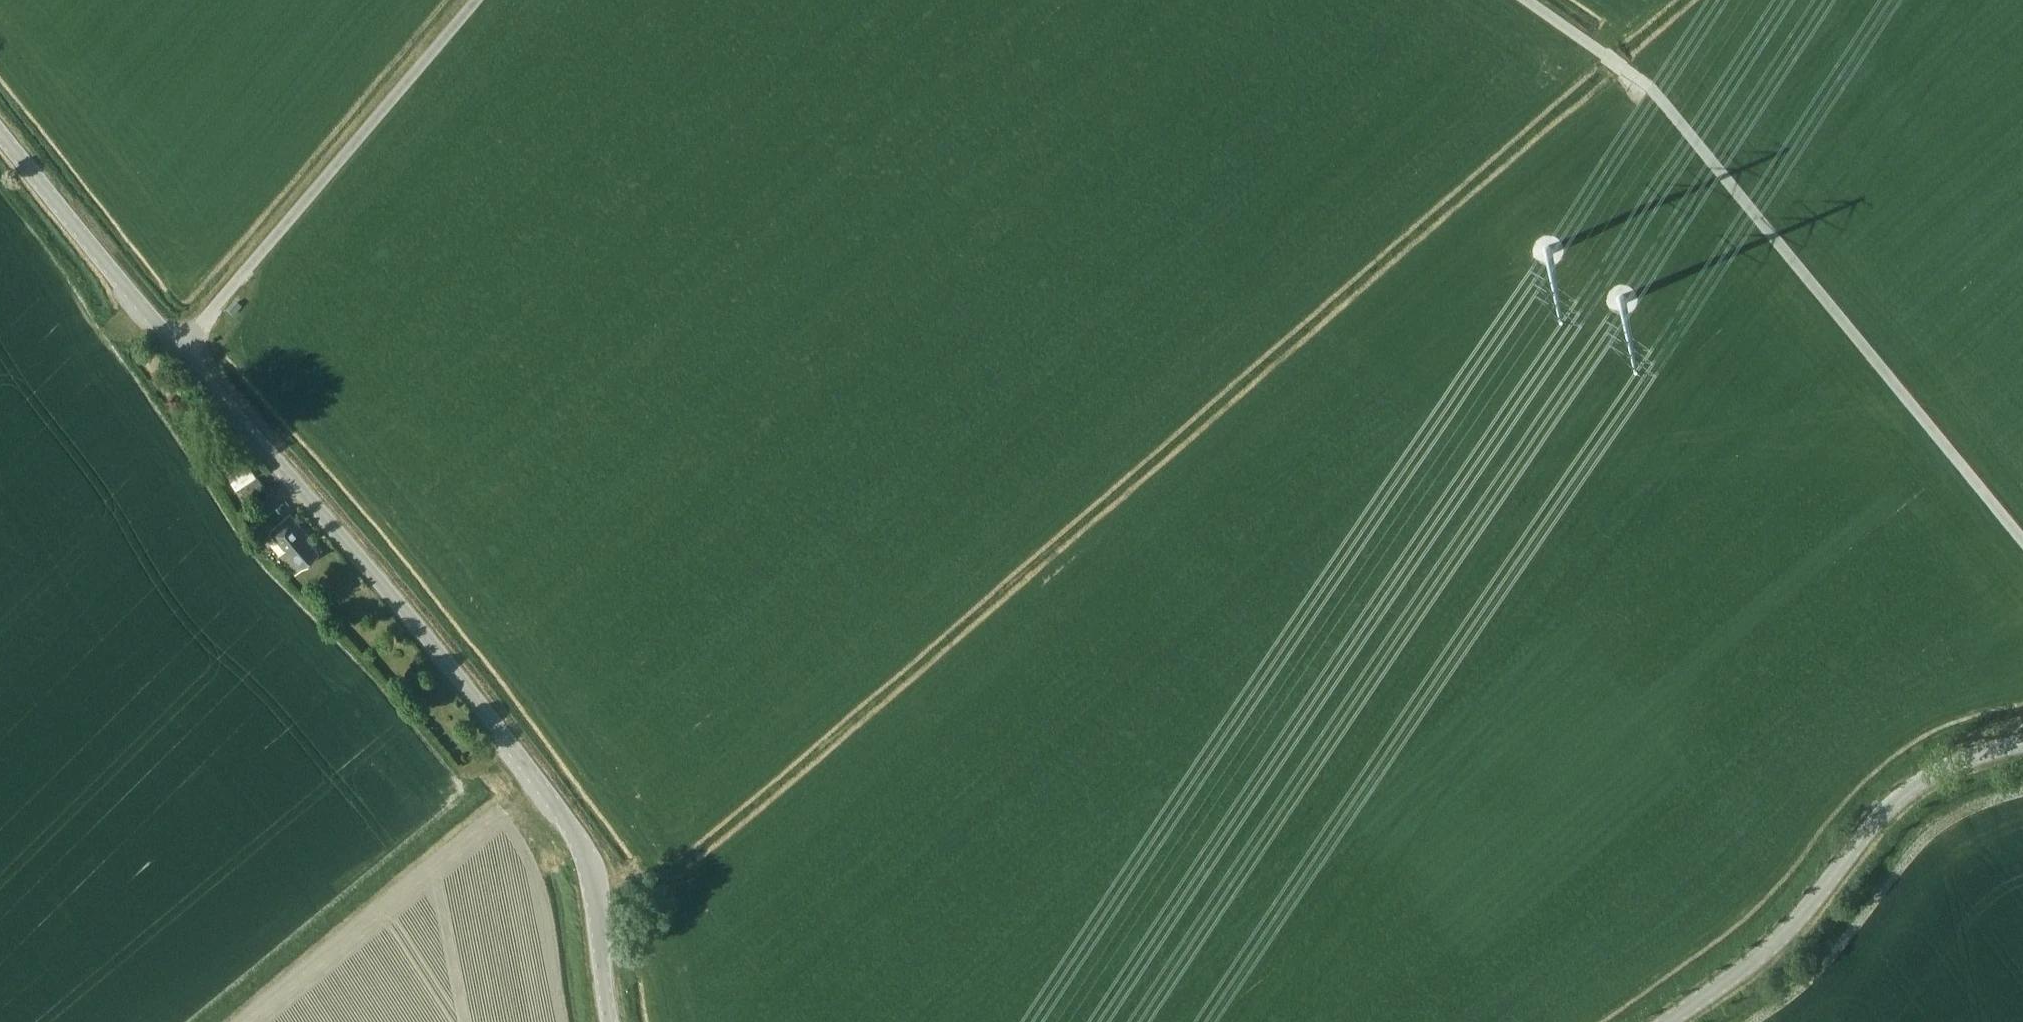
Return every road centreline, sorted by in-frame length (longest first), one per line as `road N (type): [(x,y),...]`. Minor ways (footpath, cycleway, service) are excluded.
road 1 (tertiary): [(610,1021),(595,879),(577,832),(435,647),(0,131)]
road 2 (unclassified): [(1667,1021),(1775,943),(1900,795),(1939,769),(2022,742)]

